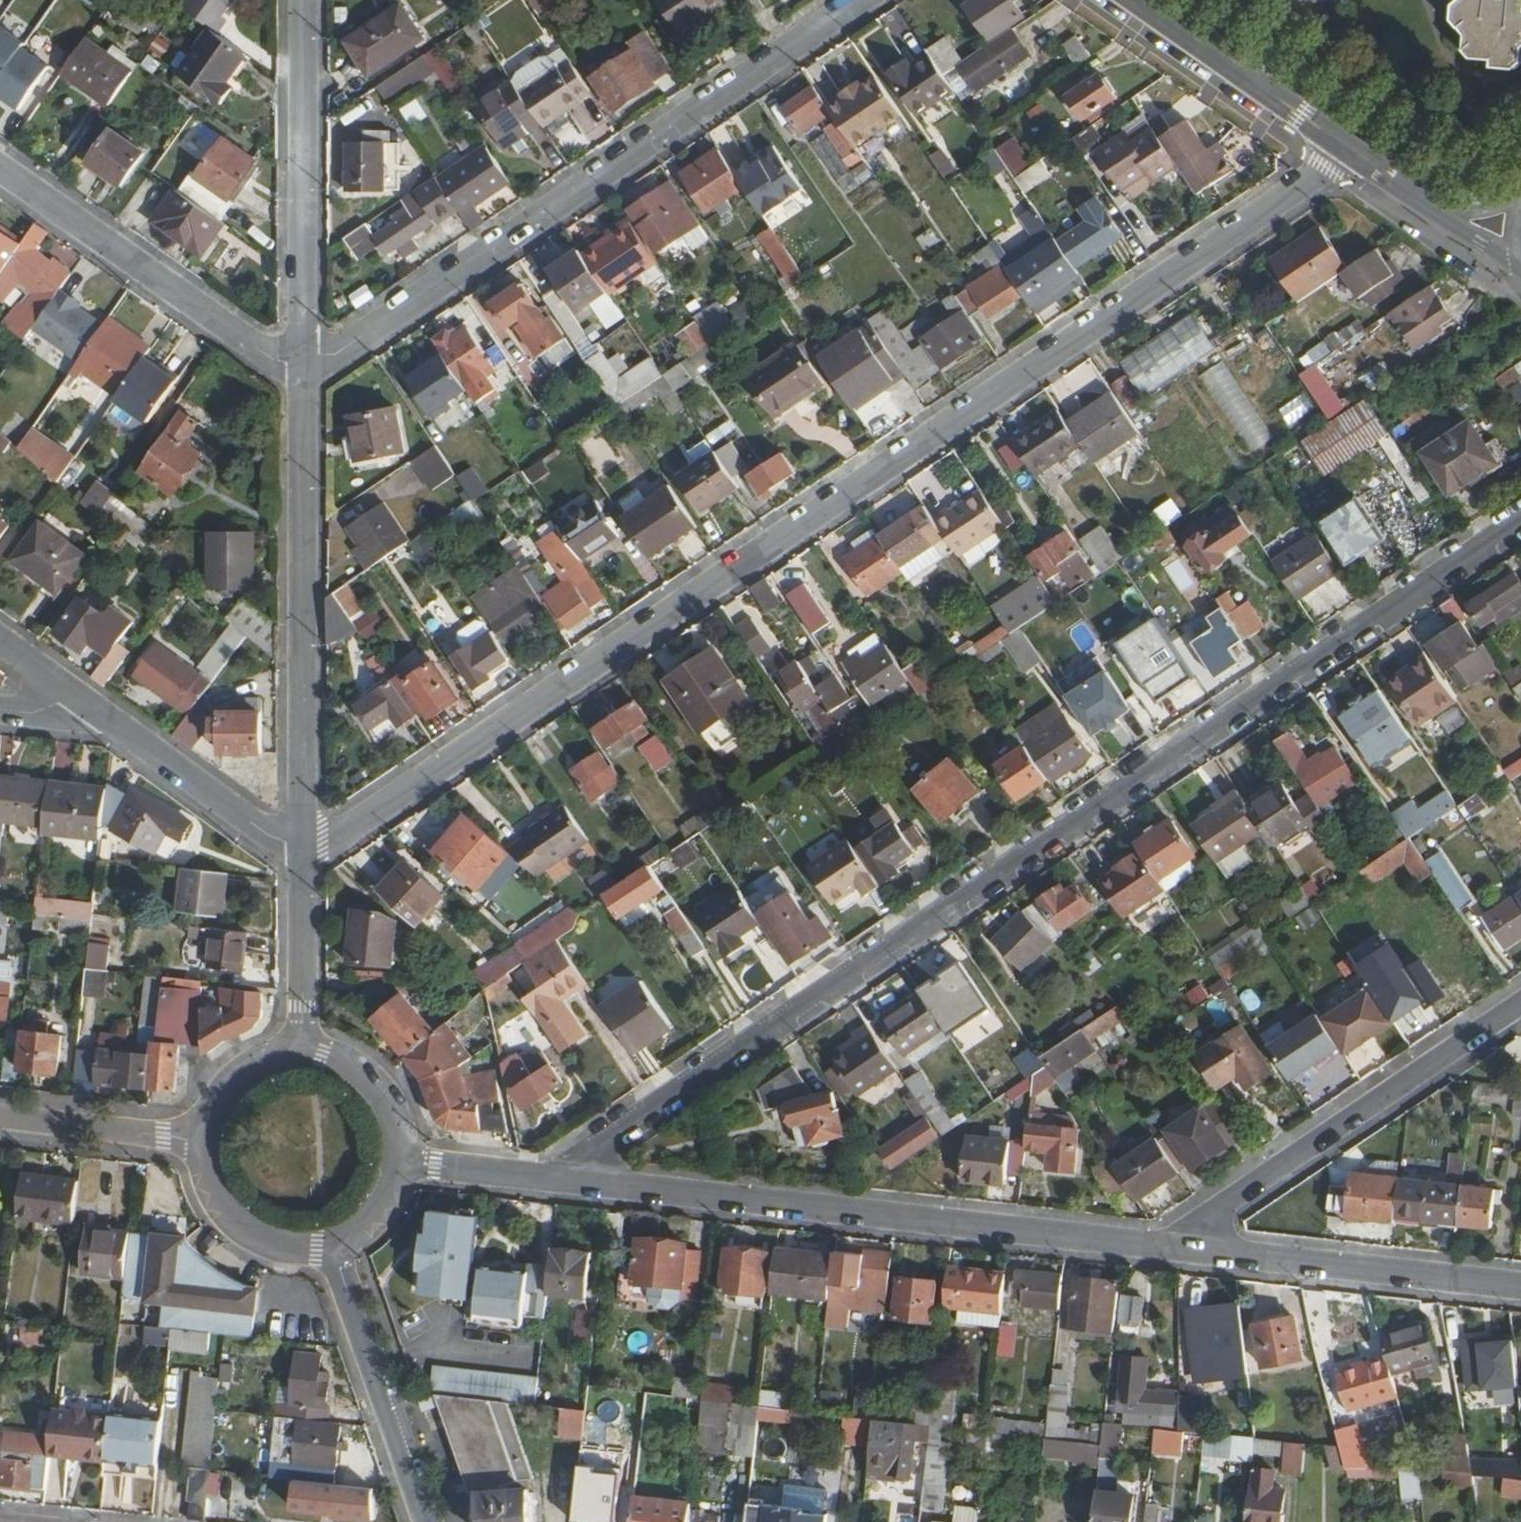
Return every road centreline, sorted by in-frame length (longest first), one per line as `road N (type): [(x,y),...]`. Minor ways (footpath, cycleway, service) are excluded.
road 1 (residential): [(302,855),(1350,152)]
road 2 (residential): [(1520,524),(561,1176)]
road 3 (residential): [(862,0),(302,377)]
road 4 (residential): [(561,1176),(1162,1243)]
road 5 (residential): [(302,377),(302,855)]
road 6 (residential): [(1520,1004),(1162,1243)]
road 7 (residential): [(302,0),(302,377)]
road 8 (residential): [(0,168),(302,377)]
road 9 (residential): [(1162,1243),(1520,1283)]
road 10 (residential): [(338,1244),(428,1521)]
road 11 (tertiary): [(1350,152),(1131,0)]
road 12 (residential): [(98,723),(302,855)]
road 13 (residential): [(203,1141),(0,1117)]
road 14 (residential): [(203,1141),(211,1190),(242,1229),(288,1249),(338,1244)]
road 15 (residential): [(302,855),(306,1049)]
road 16 (residential): [(404,1164),(396,1108),(381,1084),(359,1066),(306,1049)]
road 17 (tertiary): [(1389,179),(1520,267)]
road 18 (residential): [(404,1164),(561,1176)]
road 19 (residential): [(306,1049),(276,1053),(225,1086),(203,1141)]
road 20 (tertiary): [(1520,198),(1455,203),(1389,179)]
road 21 (residential): [(0,650),(98,723)]

